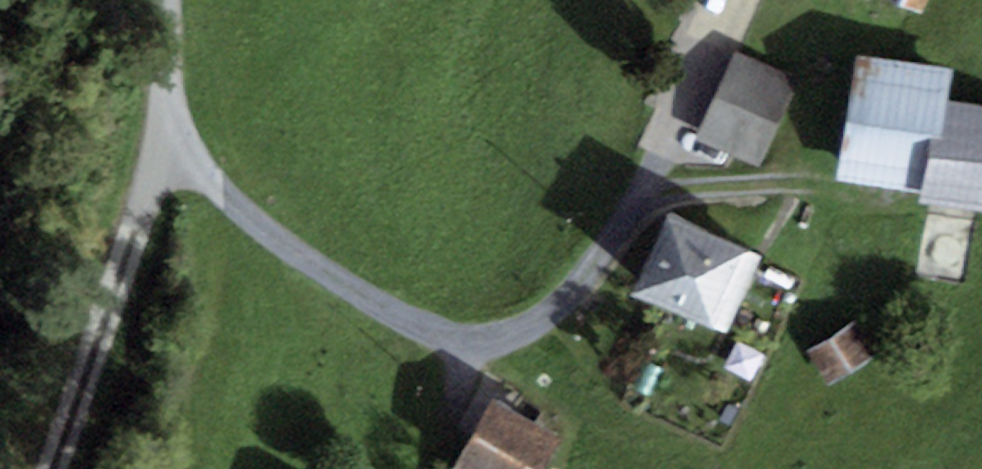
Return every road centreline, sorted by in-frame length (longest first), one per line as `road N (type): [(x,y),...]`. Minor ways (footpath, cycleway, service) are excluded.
road 1 (track): [(53,468),(128,273),(165,100)]

